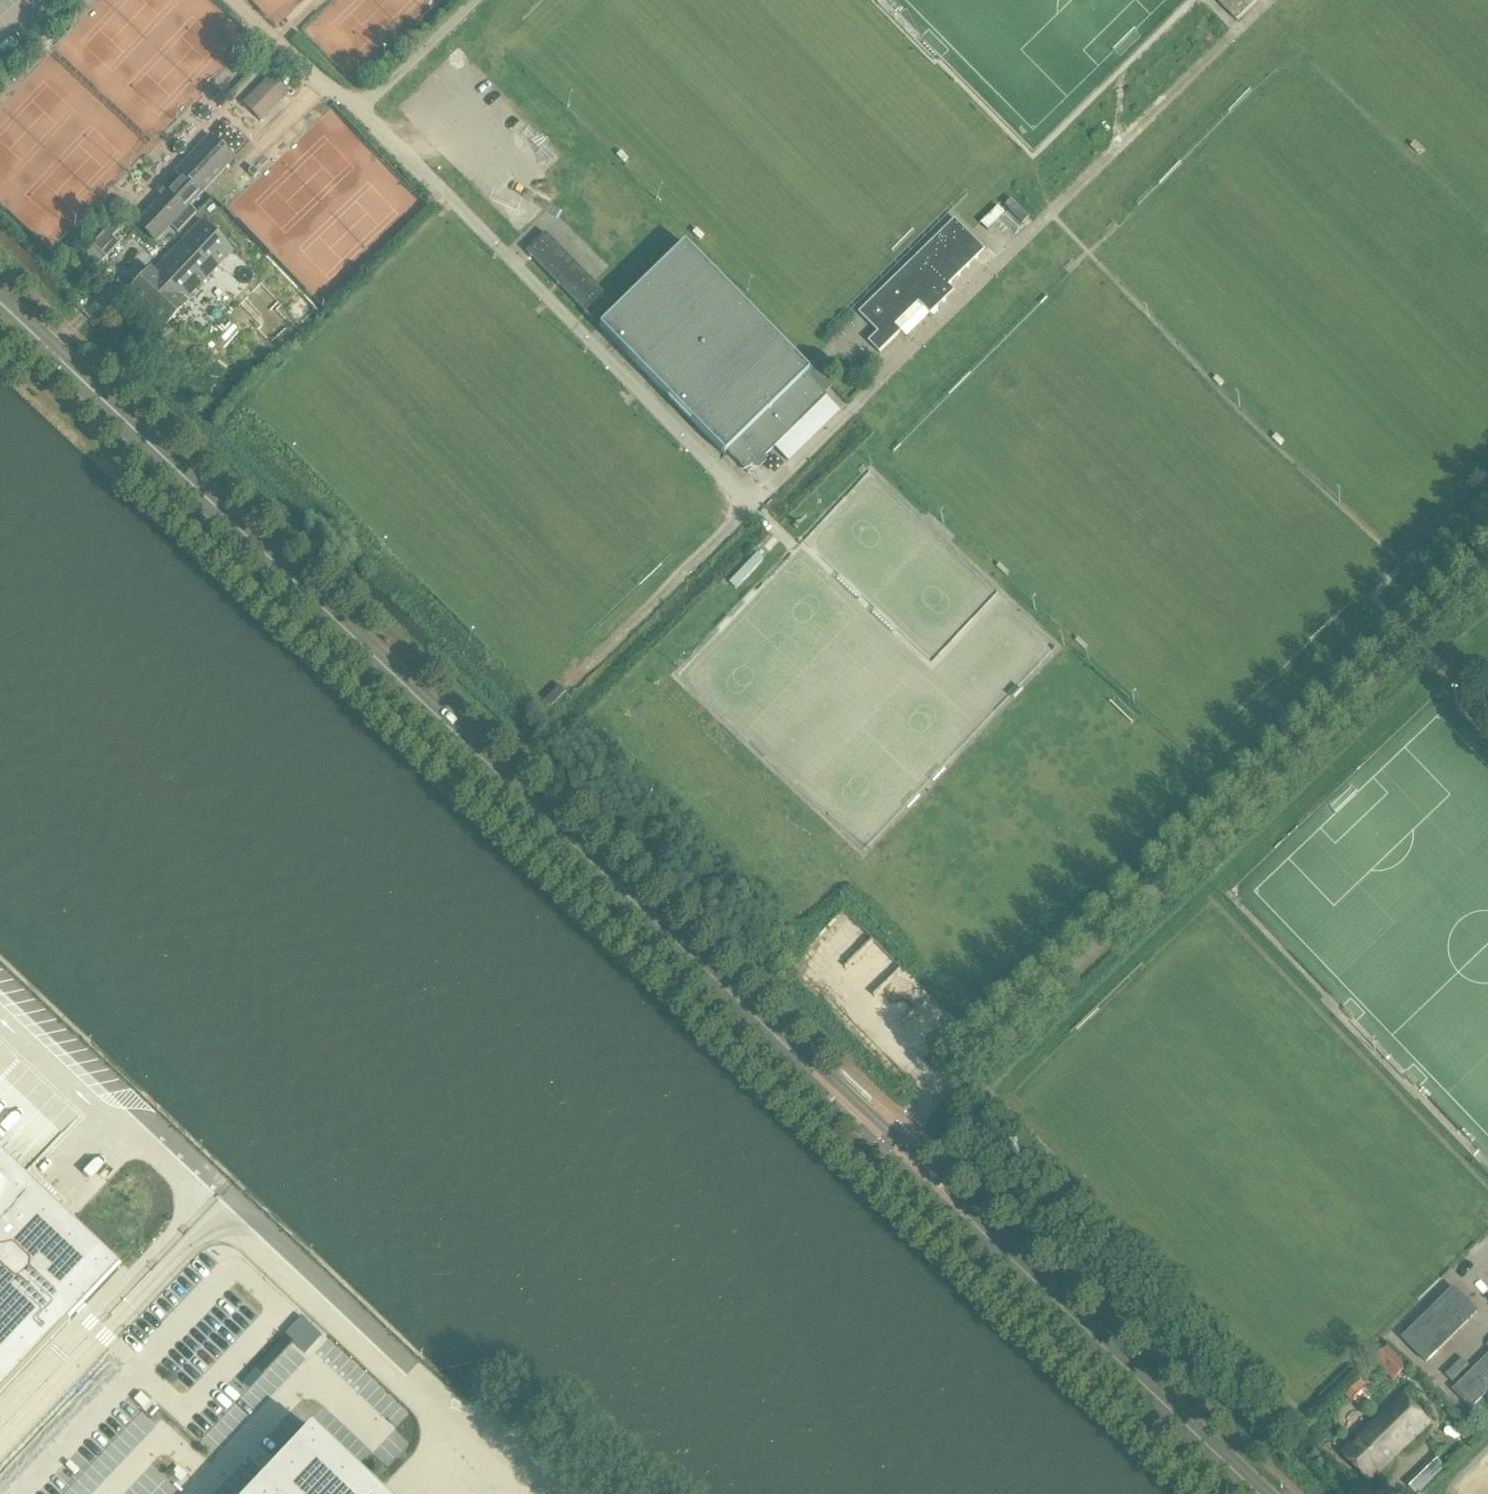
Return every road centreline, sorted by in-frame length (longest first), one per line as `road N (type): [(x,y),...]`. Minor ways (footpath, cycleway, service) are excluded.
road 1 (secondary): [(783,1043),(0,306)]
road 2 (secondary): [(1258,1493),(991,1242)]
road 3 (secondary): [(783,1043),(801,1073),(886,1154)]
road 4 (secondary): [(898,1142),(783,1043)]
road 5 (secondary): [(886,1154),(991,1242)]
road 6 (secondary): [(991,1242),(898,1142)]

